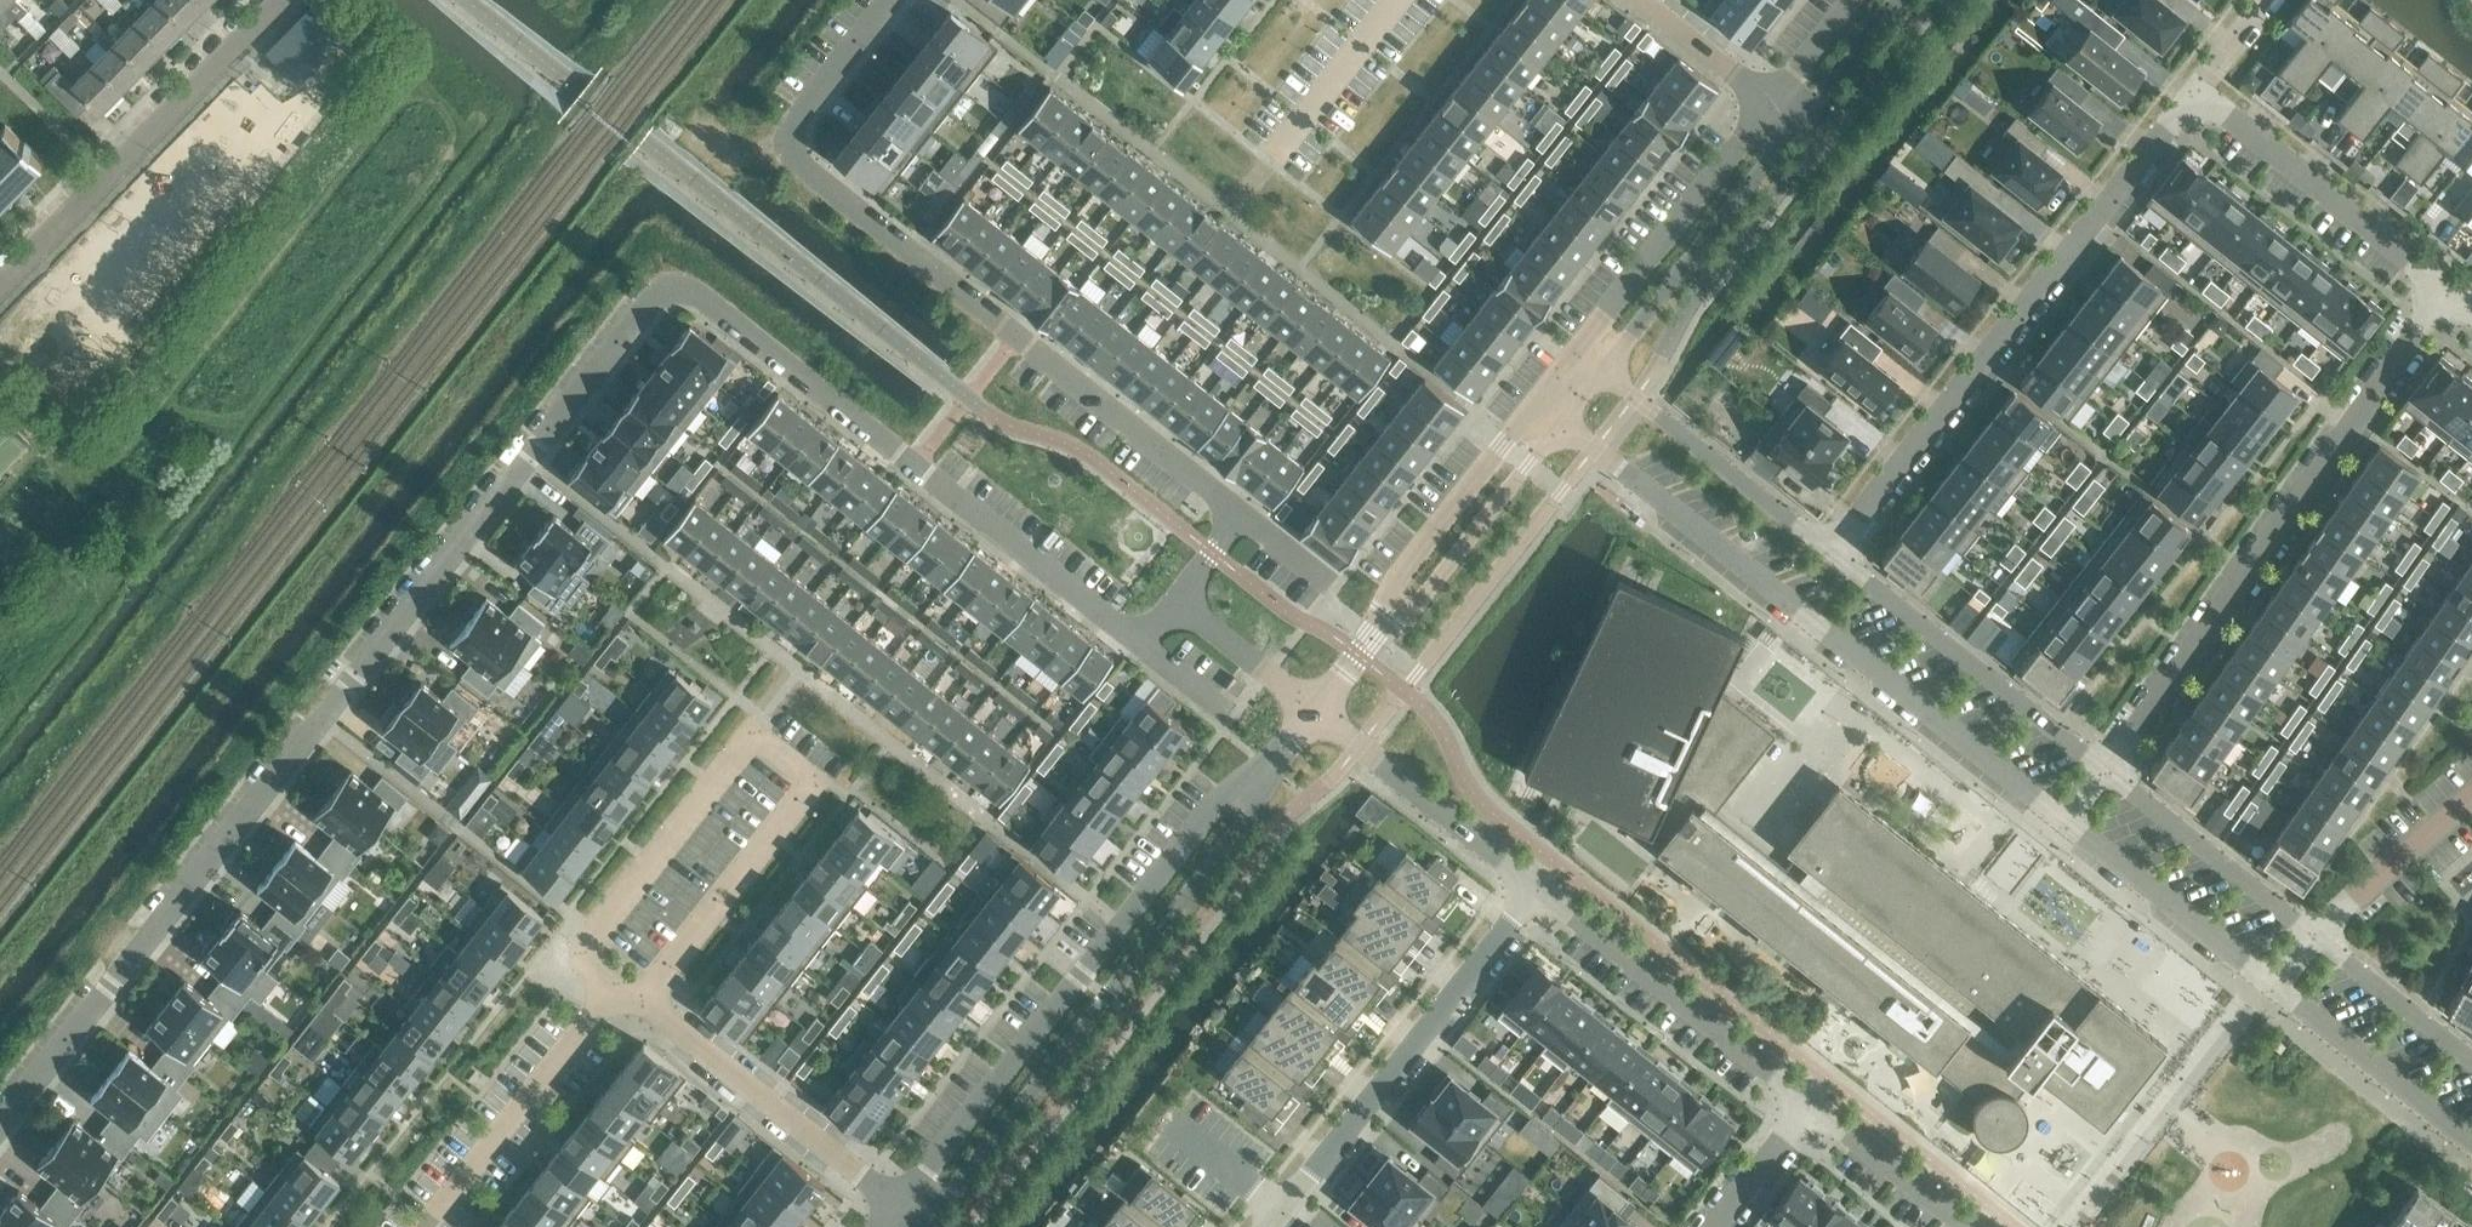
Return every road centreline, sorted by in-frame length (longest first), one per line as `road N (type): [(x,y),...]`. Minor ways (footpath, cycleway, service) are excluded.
road 1 (residential): [(679,290),(663,295),(0,1135)]
road 2 (residential): [(613,994),(647,999),(823,773),(765,728),(588,955)]
road 3 (residential): [(1555,434),(2058,827)]
road 4 (residential): [(2199,93),(1832,556)]
road 5 (residential): [(2104,769),(2449,293)]
road 6 (residential): [(679,290),(791,366),(1144,647)]
road 7 (residential): [(790,145),(797,162),(1241,516)]
road 8 (residential): [(1273,771),(1230,797),(897,1216)]
road 9 (residential): [(928,1226),(1254,816),(1273,771)]
road 10 (residential): [(2058,827),(2471,1151)]
road 11 (residential): [(1537,889),(1267,1226)]
road 12 (residential): [(0,283),(276,0)]
road 13 (residential): [(613,994),(897,1216)]
road 14 (residential): [(1537,889),(1812,1106)]
road 15 (residential): [(2104,769),(1832,556)]
road 16 (residential): [(2449,293),(2199,93)]
road 17 (residential): [(1771,108),(1579,358)]
road 18 (residential): [(1602,377),(1796,130)]
road 19 (residential): [(433,1226),(613,994)]
road 20 (residential): [(1832,556),(1602,377)]
road 21 (residential): [(1319,713),(1537,889)]
road 22 (residential): [(1378,633),(1421,607),(1555,434)]
road 23 (residential): [(1532,417),(1396,590),(1378,633)]
road 24 (residential): [(2311,934),(2104,769)]
road 25 (residential): [(2471,797),(2311,934)]
road 26 (residential): [(2471,1060),(2311,934)]
road 27 (residential): [(1395,0),(1273,156)]
road 28 (residential): [(1812,1106),(1964,1226)]
road 29 (residential): [(790,145),(794,129),(895,0)]
road 30 (residential): [(1177,602),(1319,713)]
road 31 (residential): [(1638,0),(1771,108)]
road 32 (residential): [(1796,130),(1900,0)]
road 33 (residential): [(1812,1106),(1716,1226)]
road 34 (residential): [(1858,0),(1771,108)]

